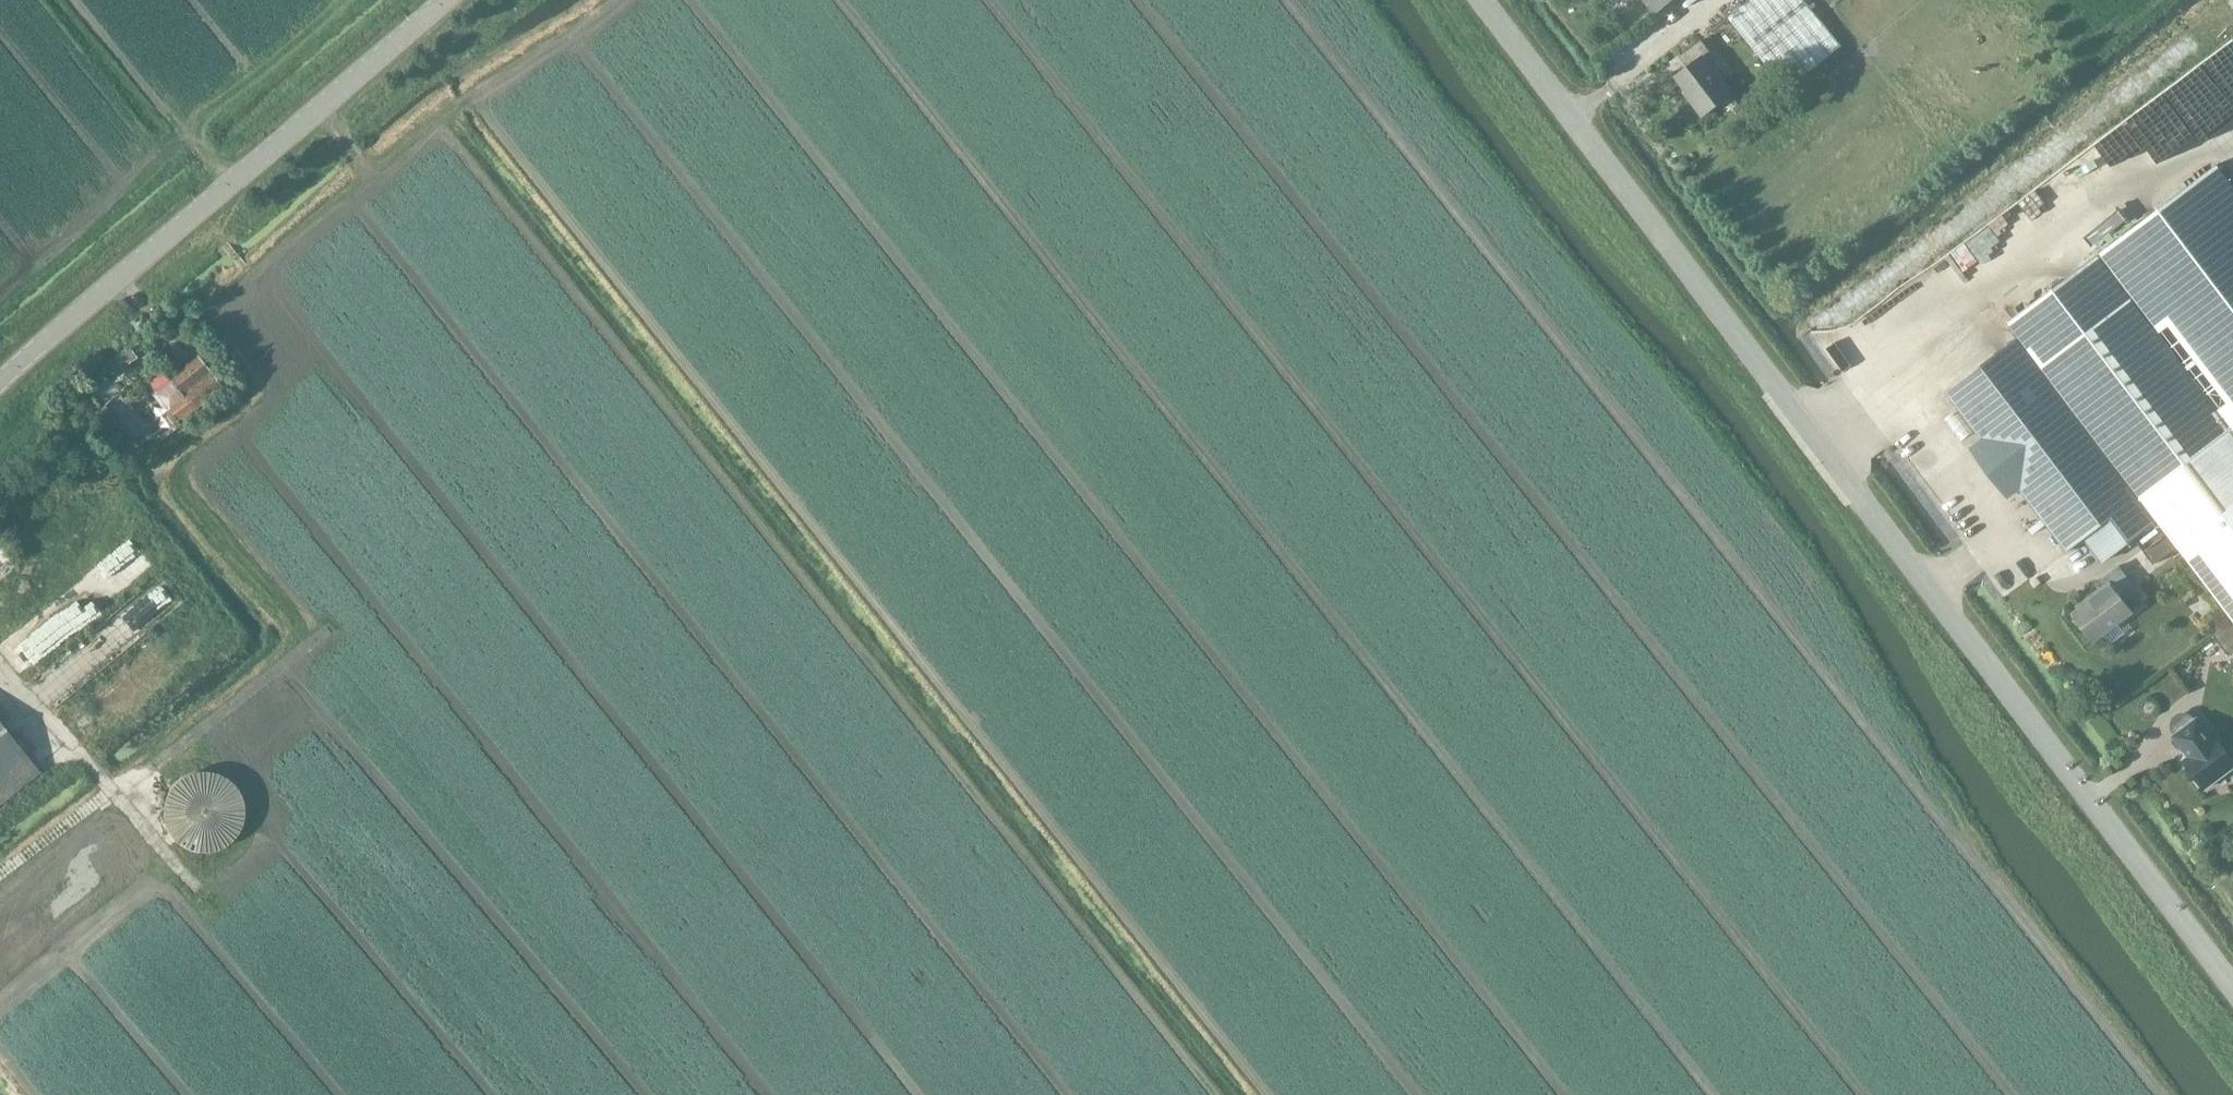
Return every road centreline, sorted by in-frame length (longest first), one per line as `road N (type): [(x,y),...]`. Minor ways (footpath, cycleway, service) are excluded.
road 1 (unclassified): [(2232,980),(1483,0)]
road 2 (tertiary): [(0,394),(453,0)]

